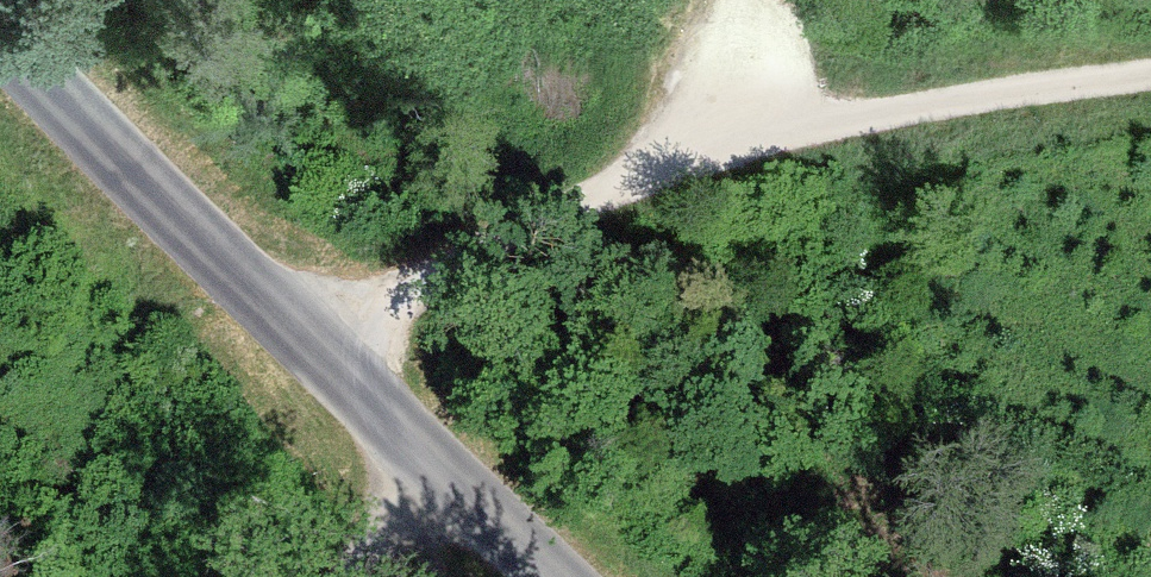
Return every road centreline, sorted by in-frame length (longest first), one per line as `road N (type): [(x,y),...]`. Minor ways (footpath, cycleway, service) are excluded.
road 1 (track): [(1150,84),(722,151),(395,289),(319,340)]
road 2 (unclassified): [(547,576),(0,22)]
road 3 (track): [(740,0),(722,151)]
road 4 (track): [(451,487),(360,576)]

